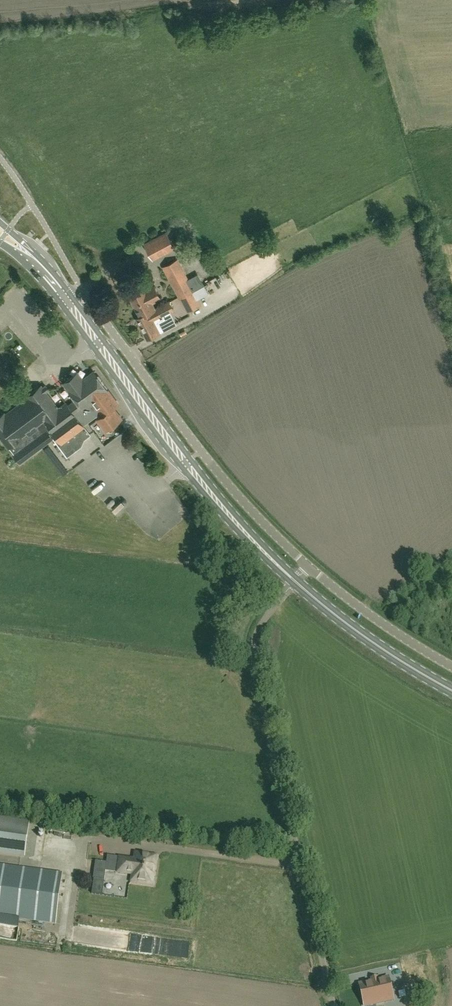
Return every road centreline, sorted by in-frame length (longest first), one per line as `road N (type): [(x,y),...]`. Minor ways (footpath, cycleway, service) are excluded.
road 1 (unclassified): [(335,1005),(255,652),(267,620),(296,583)]
road 2 (primary): [(296,583),(236,525),(104,351)]
road 3 (unclassified): [(309,568),(234,492),(118,341)]
road 4 (primary): [(451,691),(296,583)]
road 5 (unclassified): [(451,669),(309,568)]

